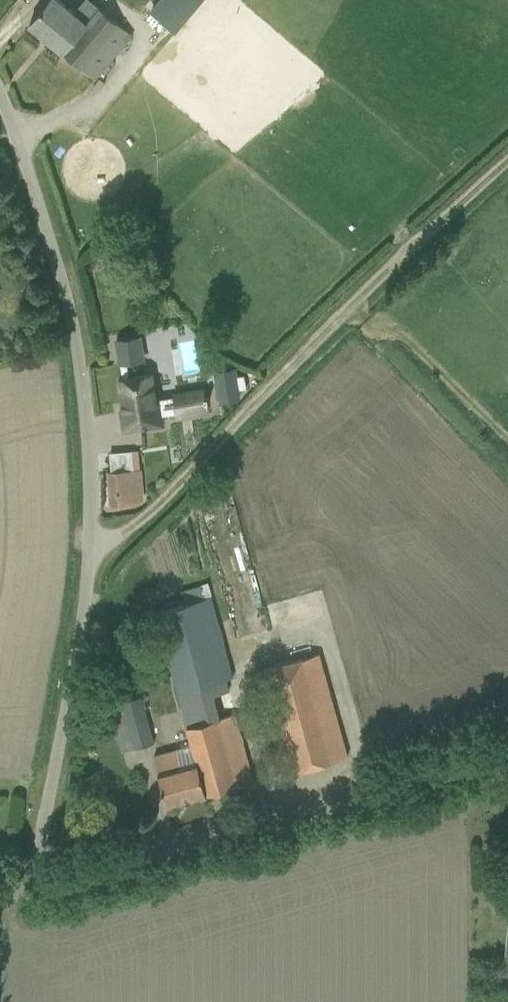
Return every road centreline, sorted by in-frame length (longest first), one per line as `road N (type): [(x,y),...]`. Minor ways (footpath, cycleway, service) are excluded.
road 1 (unclassified): [(40,884),(39,845),(85,604),(88,435),(68,305),(0,98)]
road 2 (track): [(88,545),(120,533),(175,489),(306,348),(507,162)]
road 3 (unclassified): [(507,755),(40,884)]

